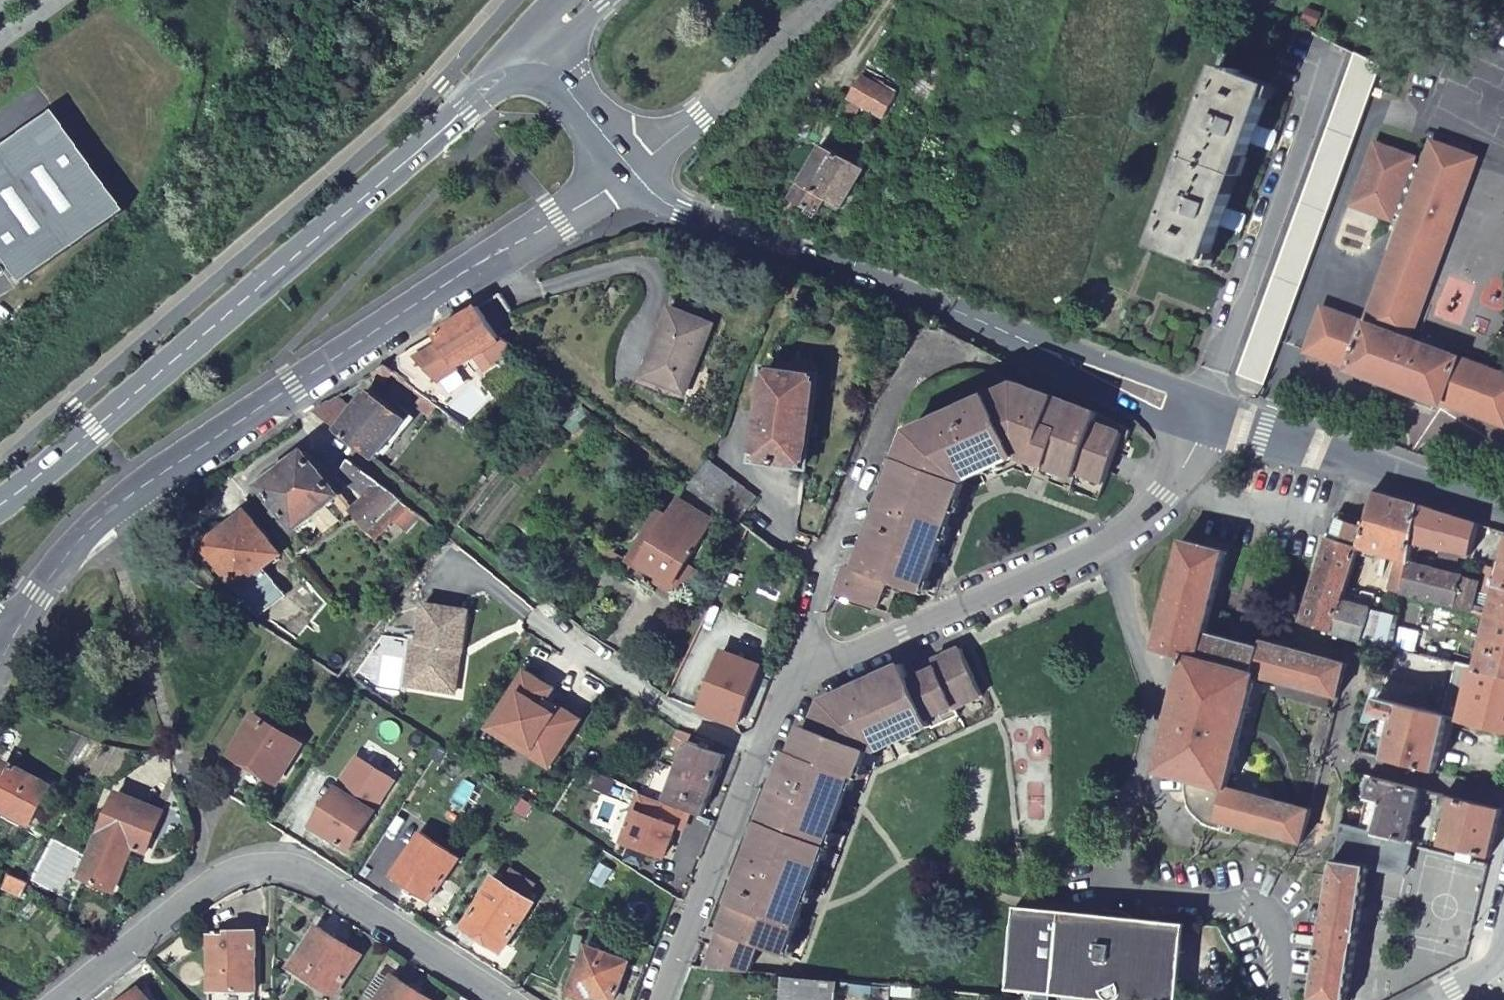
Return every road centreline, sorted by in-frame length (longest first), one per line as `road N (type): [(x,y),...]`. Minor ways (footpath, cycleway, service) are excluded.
road 1 (residential): [(1199,414),(1165,495),(1108,544),(818,666),(783,691),(658,999)]
road 2 (residential): [(37,595),(111,508),(418,302),(632,172)]
road 3 (secondary): [(0,506),(534,47)]
road 4 (secondary): [(632,172),(681,209),(1199,414)]
road 5 (residential): [(505,999),(321,881),(274,865),(224,876),(61,999)]
road 6 (secondary): [(1199,414),(1503,514)]
road 7 (track): [(551,627),(527,593),(341,448)]
road 8 (residential): [(827,0),(632,172)]
road 9 (secondary): [(534,47),(632,172)]

